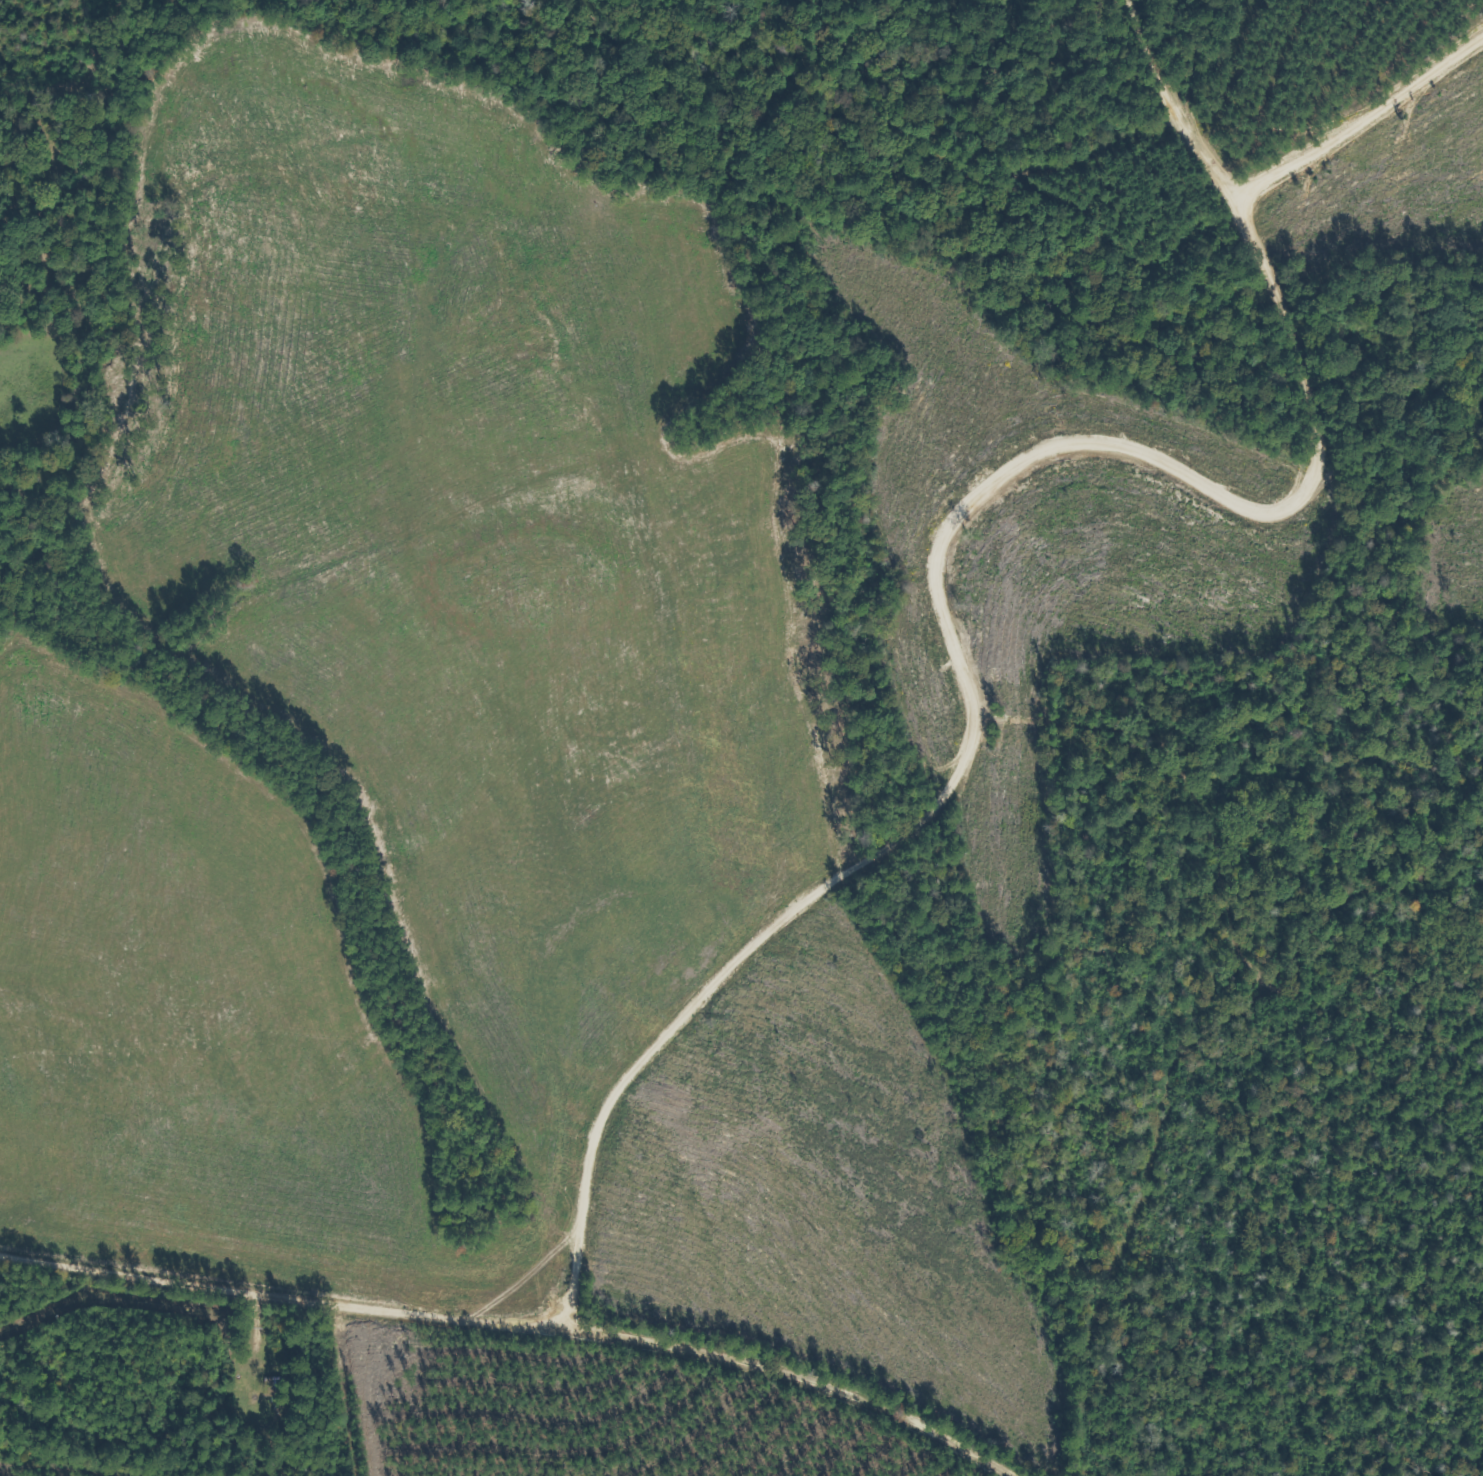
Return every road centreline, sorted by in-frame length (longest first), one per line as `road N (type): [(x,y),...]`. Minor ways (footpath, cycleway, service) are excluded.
road 1 (residential): [(576,1334),(576,1225),(636,1060),(928,806),(958,747),(953,672),(938,662),(933,558),(973,498),(1027,463),(1116,463),(1220,508),(1270,493),(1304,448),(1309,363),(1290,348),(1245,234),(1245,194)]
road 2 (residential): [(904,1475),(576,1334),(116,1279),(0,1253)]
road 3 (residential): [(1245,194),(1200,174),(1115,0)]

